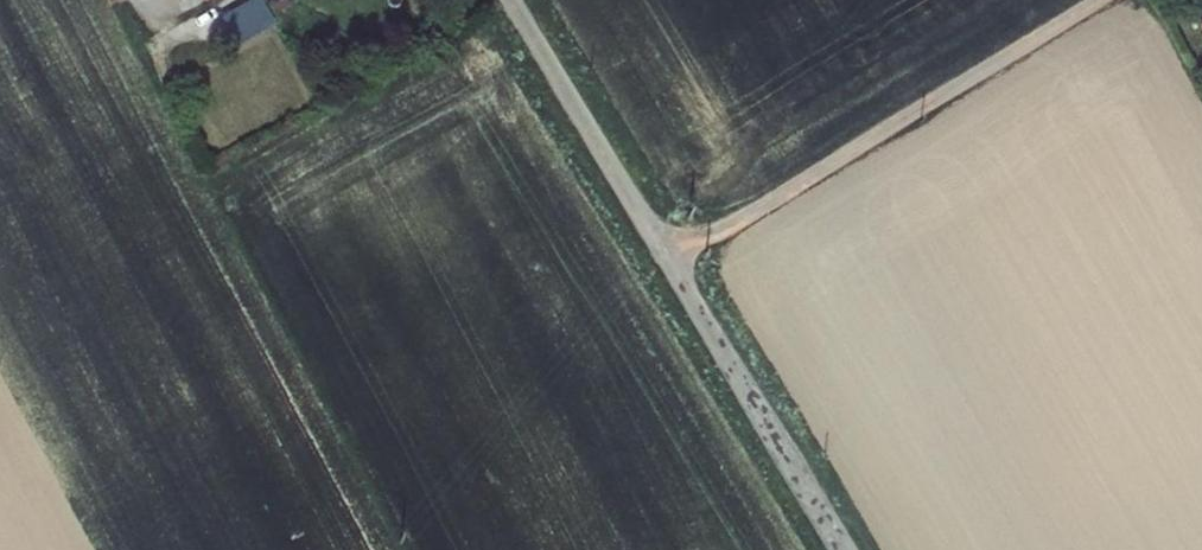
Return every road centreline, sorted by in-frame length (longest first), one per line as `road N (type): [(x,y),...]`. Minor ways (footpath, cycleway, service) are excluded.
road 1 (unclassified): [(516,0),(847,549)]
road 2 (track): [(671,262),(1110,0)]

